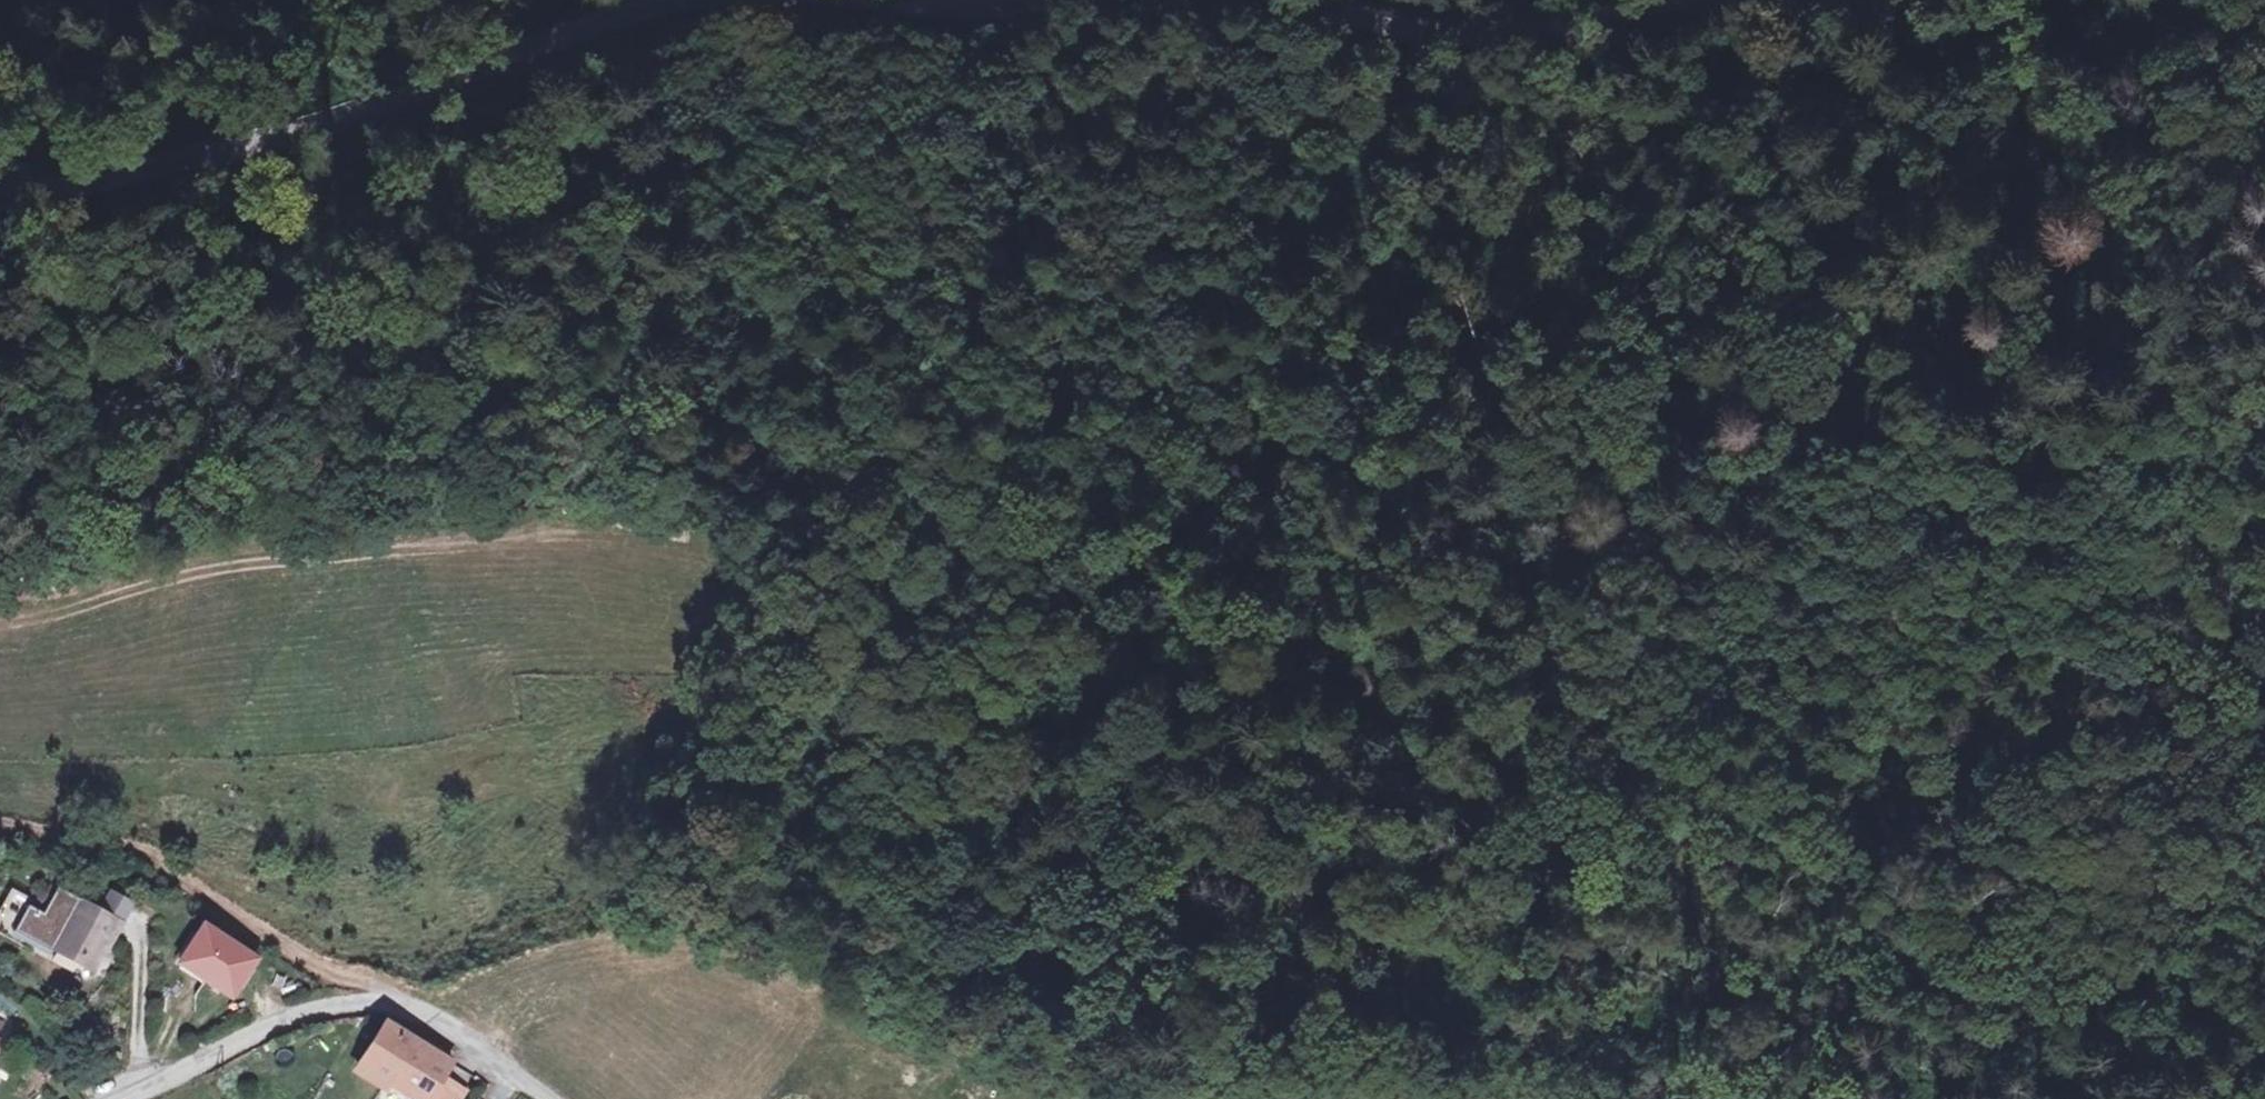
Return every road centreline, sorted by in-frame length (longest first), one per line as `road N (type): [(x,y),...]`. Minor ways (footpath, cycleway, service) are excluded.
road 1 (tertiary): [(0,185),(236,157),(635,11),(719,0)]
road 2 (tertiary): [(548,1098),(412,1001),(388,993),(311,1009),(115,1098)]
road 3 (track): [(388,993),(335,978),(149,860),(0,820)]
road 4 (tertiary): [(1264,0),(1445,29),(1658,0)]

